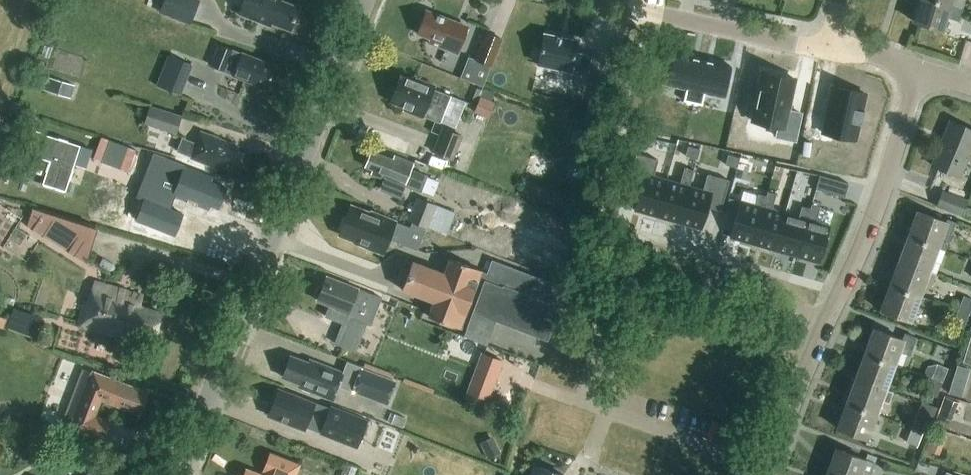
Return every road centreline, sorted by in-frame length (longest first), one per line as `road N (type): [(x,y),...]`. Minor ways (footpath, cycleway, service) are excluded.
road 1 (residential): [(769,468),(580,398),(620,274),(633,268),(825,319)]
road 2 (tertiary): [(180,474),(368,0)]
road 3 (residential): [(825,319),(920,68)]
road 4 (residential): [(824,45),(621,0)]
road 5 (residential): [(769,468),(825,319)]

